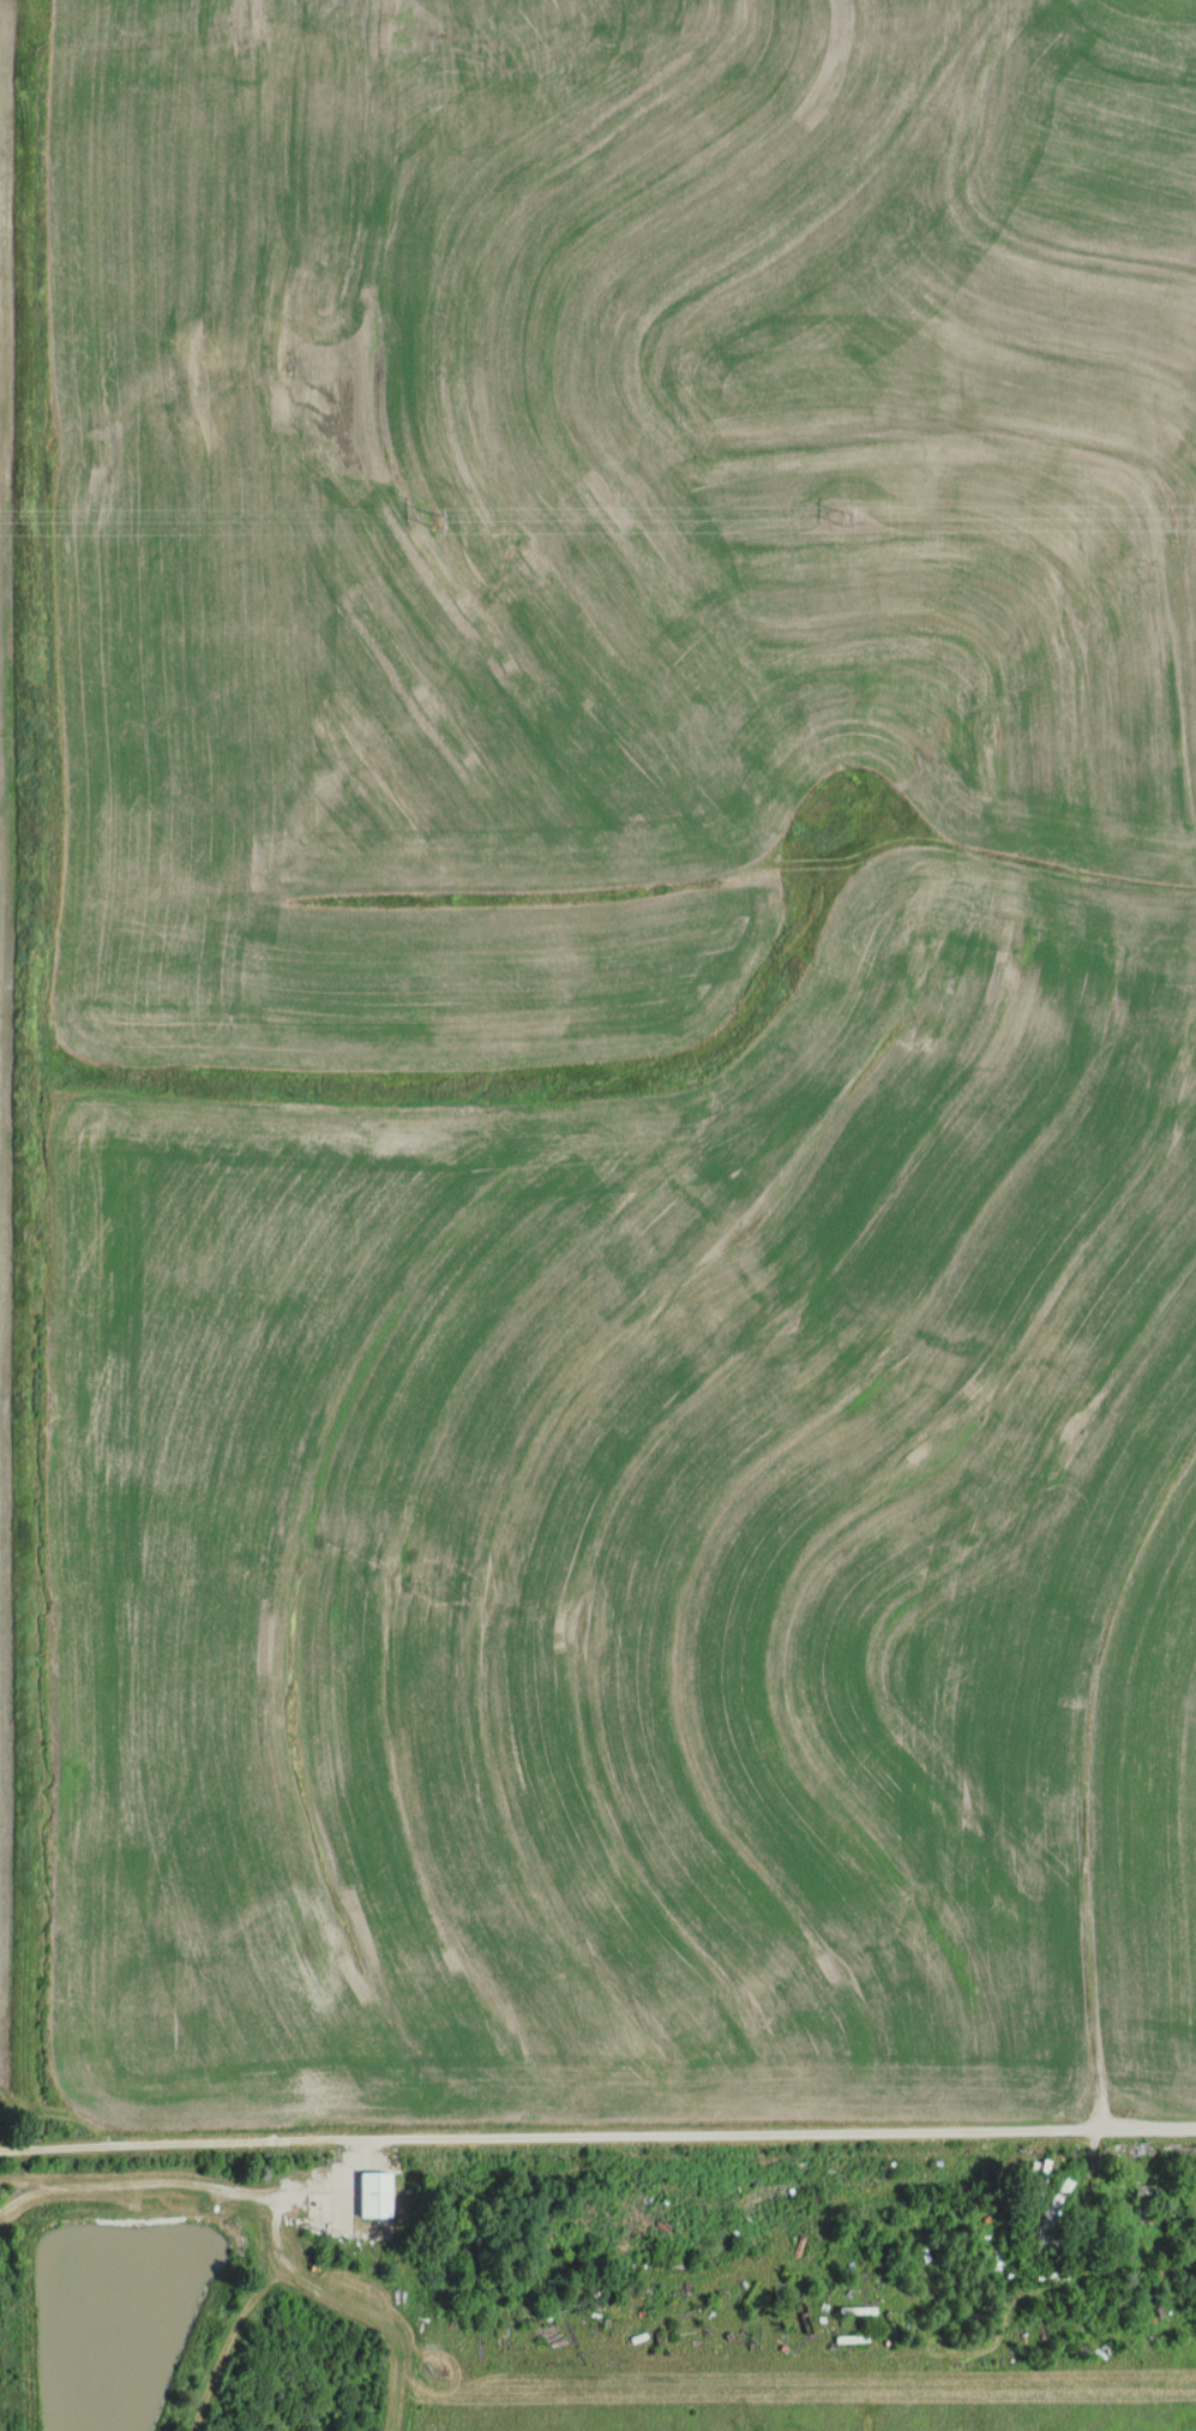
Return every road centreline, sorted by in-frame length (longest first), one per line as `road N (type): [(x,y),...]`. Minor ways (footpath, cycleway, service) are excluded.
road 1 (residential): [(1195,2128),(0,2148)]

